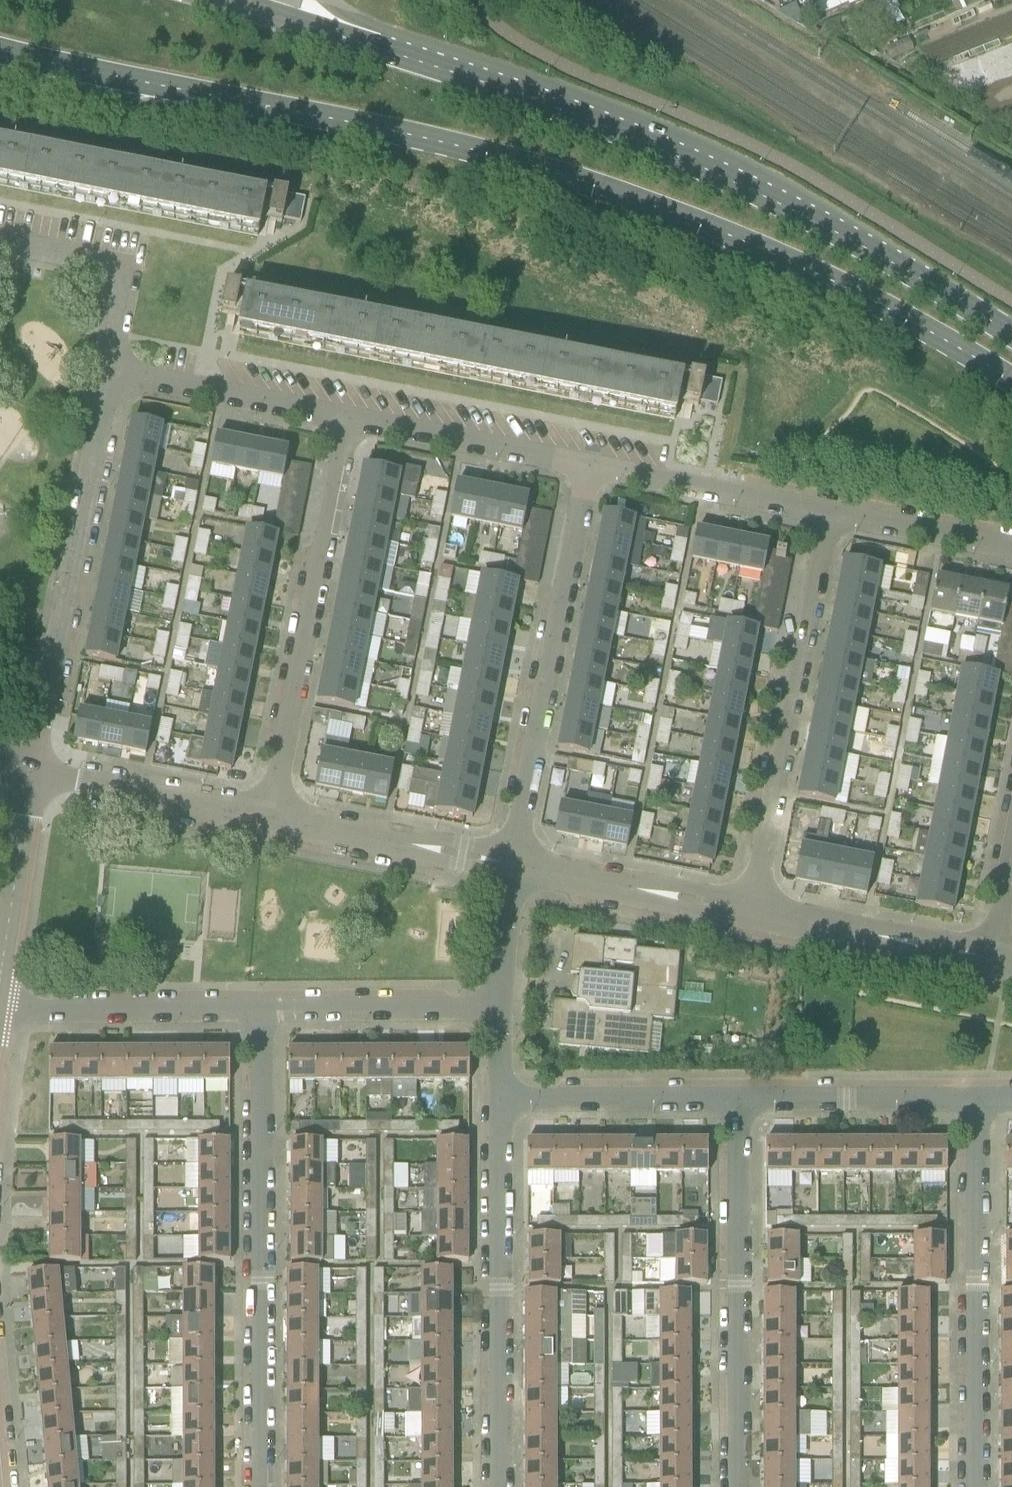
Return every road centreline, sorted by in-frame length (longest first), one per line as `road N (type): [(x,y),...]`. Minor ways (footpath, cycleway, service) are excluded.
road 1 (secondary): [(0,52),(558,175),(806,269),(1011,381)]
road 2 (secondary): [(1011,333),(731,180),(552,107),(227,0)]
road 3 (residential): [(263,1486),(259,1016)]
road 4 (residential): [(513,867),(589,467)]
road 5 (residential): [(754,913),(826,513)]
road 6 (residential): [(108,373),(31,772)]
road 7 (residential): [(273,819),(344,419)]
road 8 (residential): [(743,1486),(739,1113)]
road 9 (residential): [(986,1486),(987,1115)]
road 10 (residential): [(503,1486),(502,1116)]
road 11 (residential): [(0,1011),(259,1016)]
road 12 (residential): [(589,467),(344,419)]
road 13 (residential): [(739,1113),(987,1115)]
road 14 (residential): [(259,1016),(506,1018)]
road 15 (residential): [(31,772),(273,819)]
road 16 (residential): [(513,867),(754,913)]
road 17 (residential): [(273,819),(513,867)]
road 18 (residential): [(754,913),(992,960)]
road 19 (residential): [(826,513),(589,467)]
road 20 (residential): [(344,419),(108,373)]
road 21 (residential): [(502,1116),(739,1113)]
road 22 (residential): [(0,244),(128,270),(108,373)]
road 23 (unclassified): [(0,978),(31,772)]
road 24 (residential): [(1011,549),(826,513)]
road 25 (residential): [(506,1018),(513,867)]

